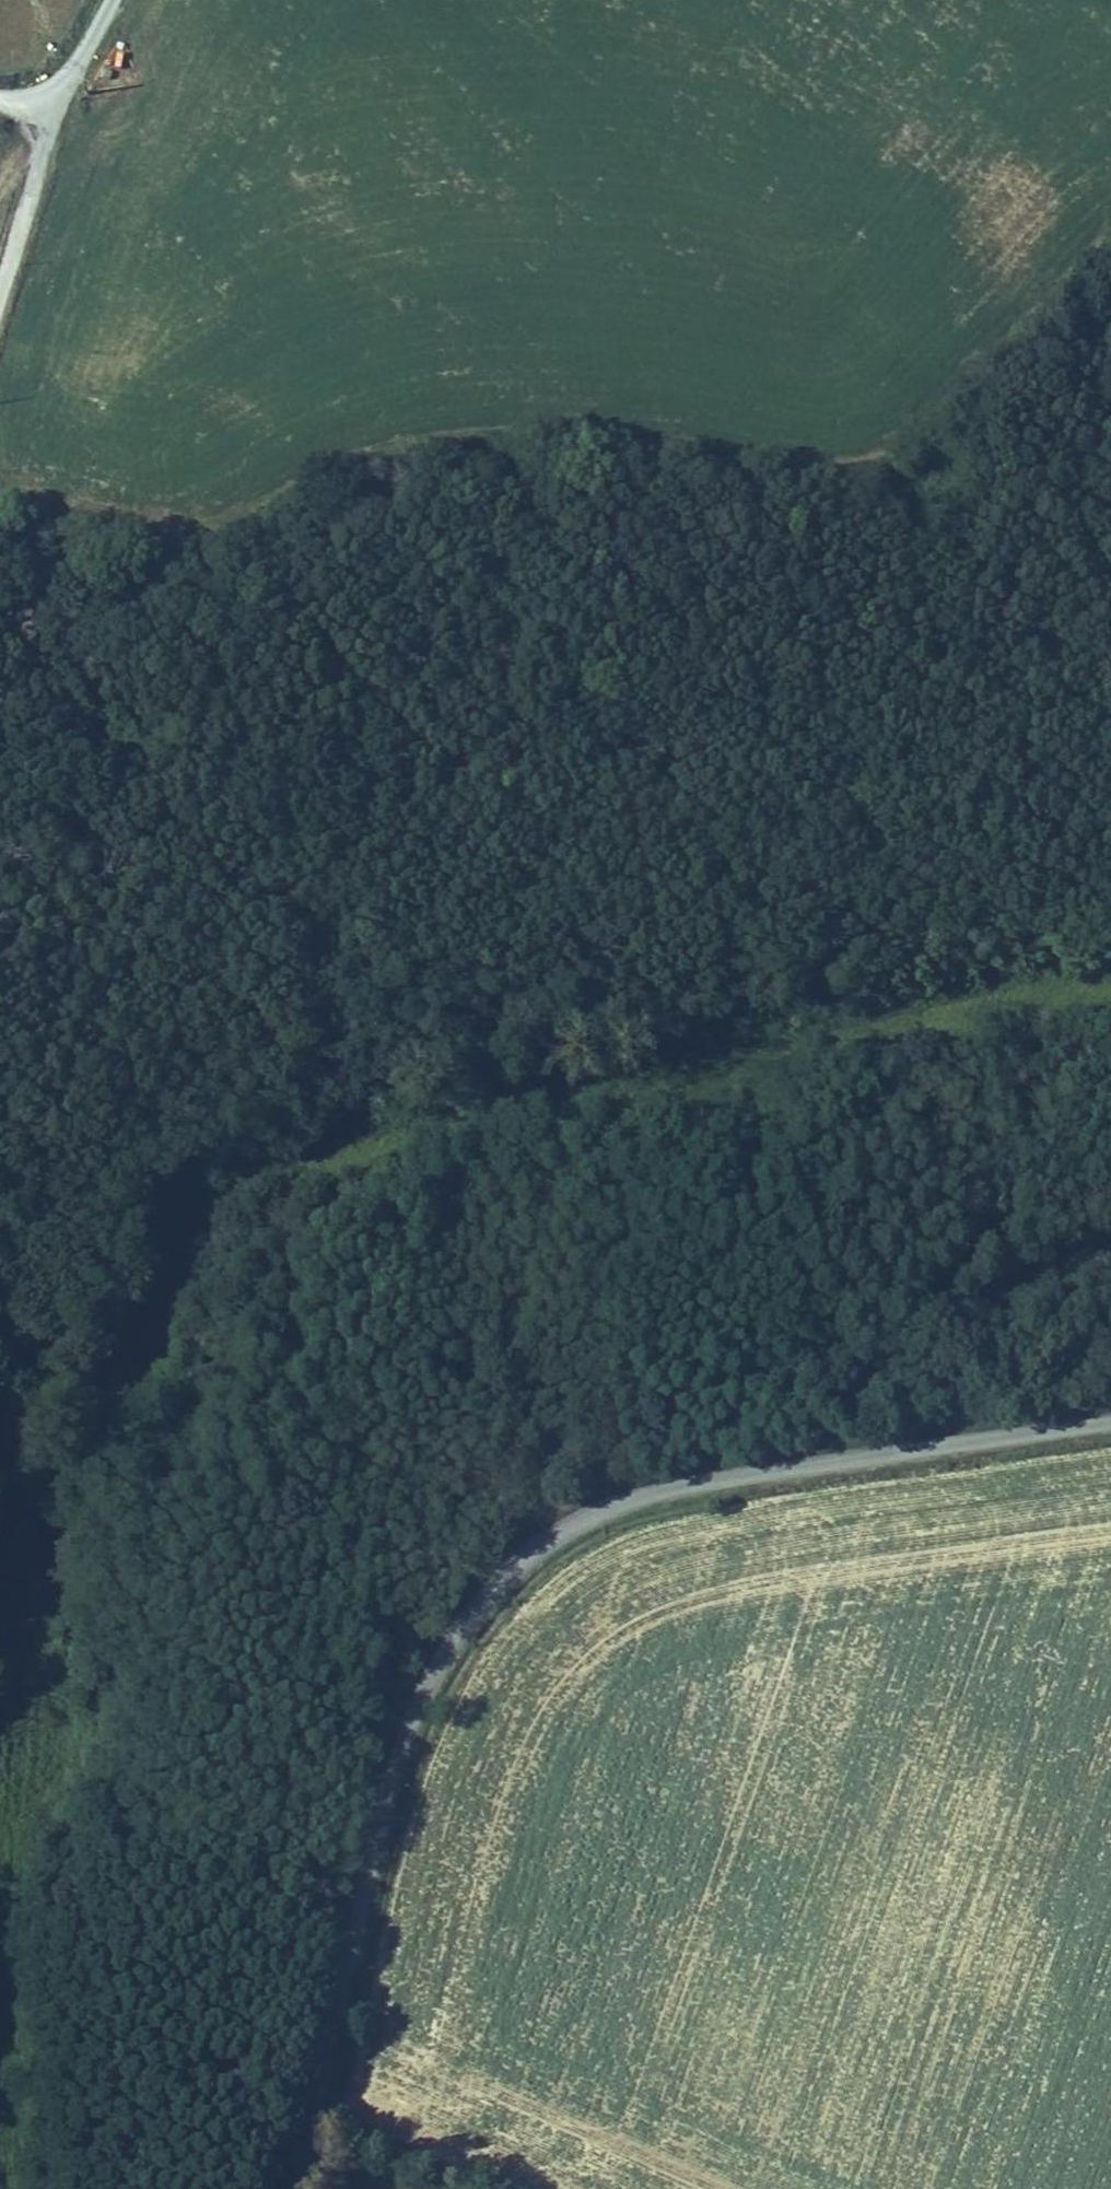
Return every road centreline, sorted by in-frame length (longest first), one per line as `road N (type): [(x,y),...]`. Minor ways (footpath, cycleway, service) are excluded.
road 1 (tertiary): [(287,2188),(418,1703),(482,1594),(572,1526),(636,1497),(1110,1421)]
road 2 (unclassified): [(108,0),(55,111),(0,296)]

